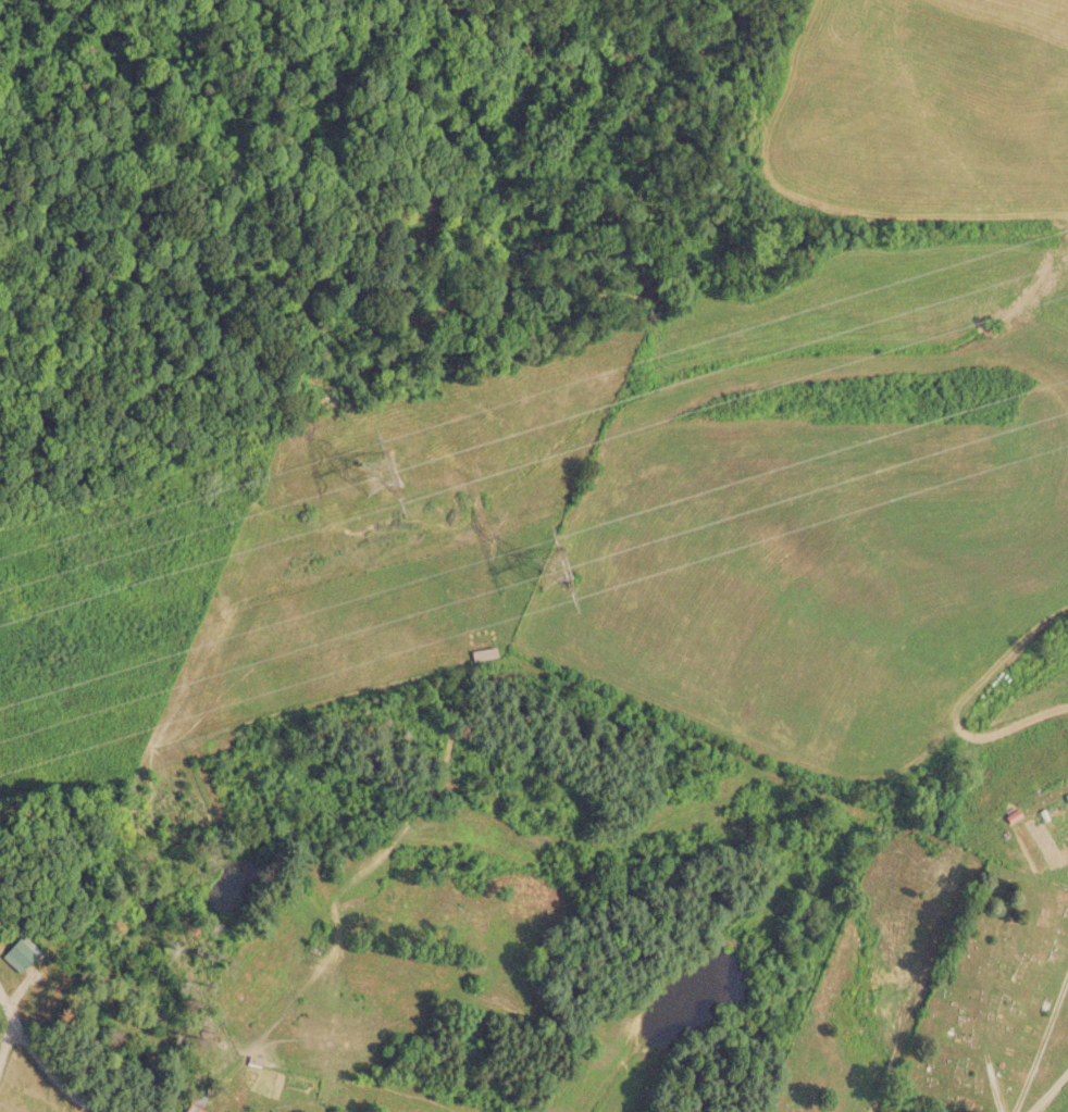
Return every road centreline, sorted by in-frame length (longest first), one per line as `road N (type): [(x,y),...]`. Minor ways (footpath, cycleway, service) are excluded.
road 1 (tertiary): [(96,1111),(69,1091),(0,990)]

